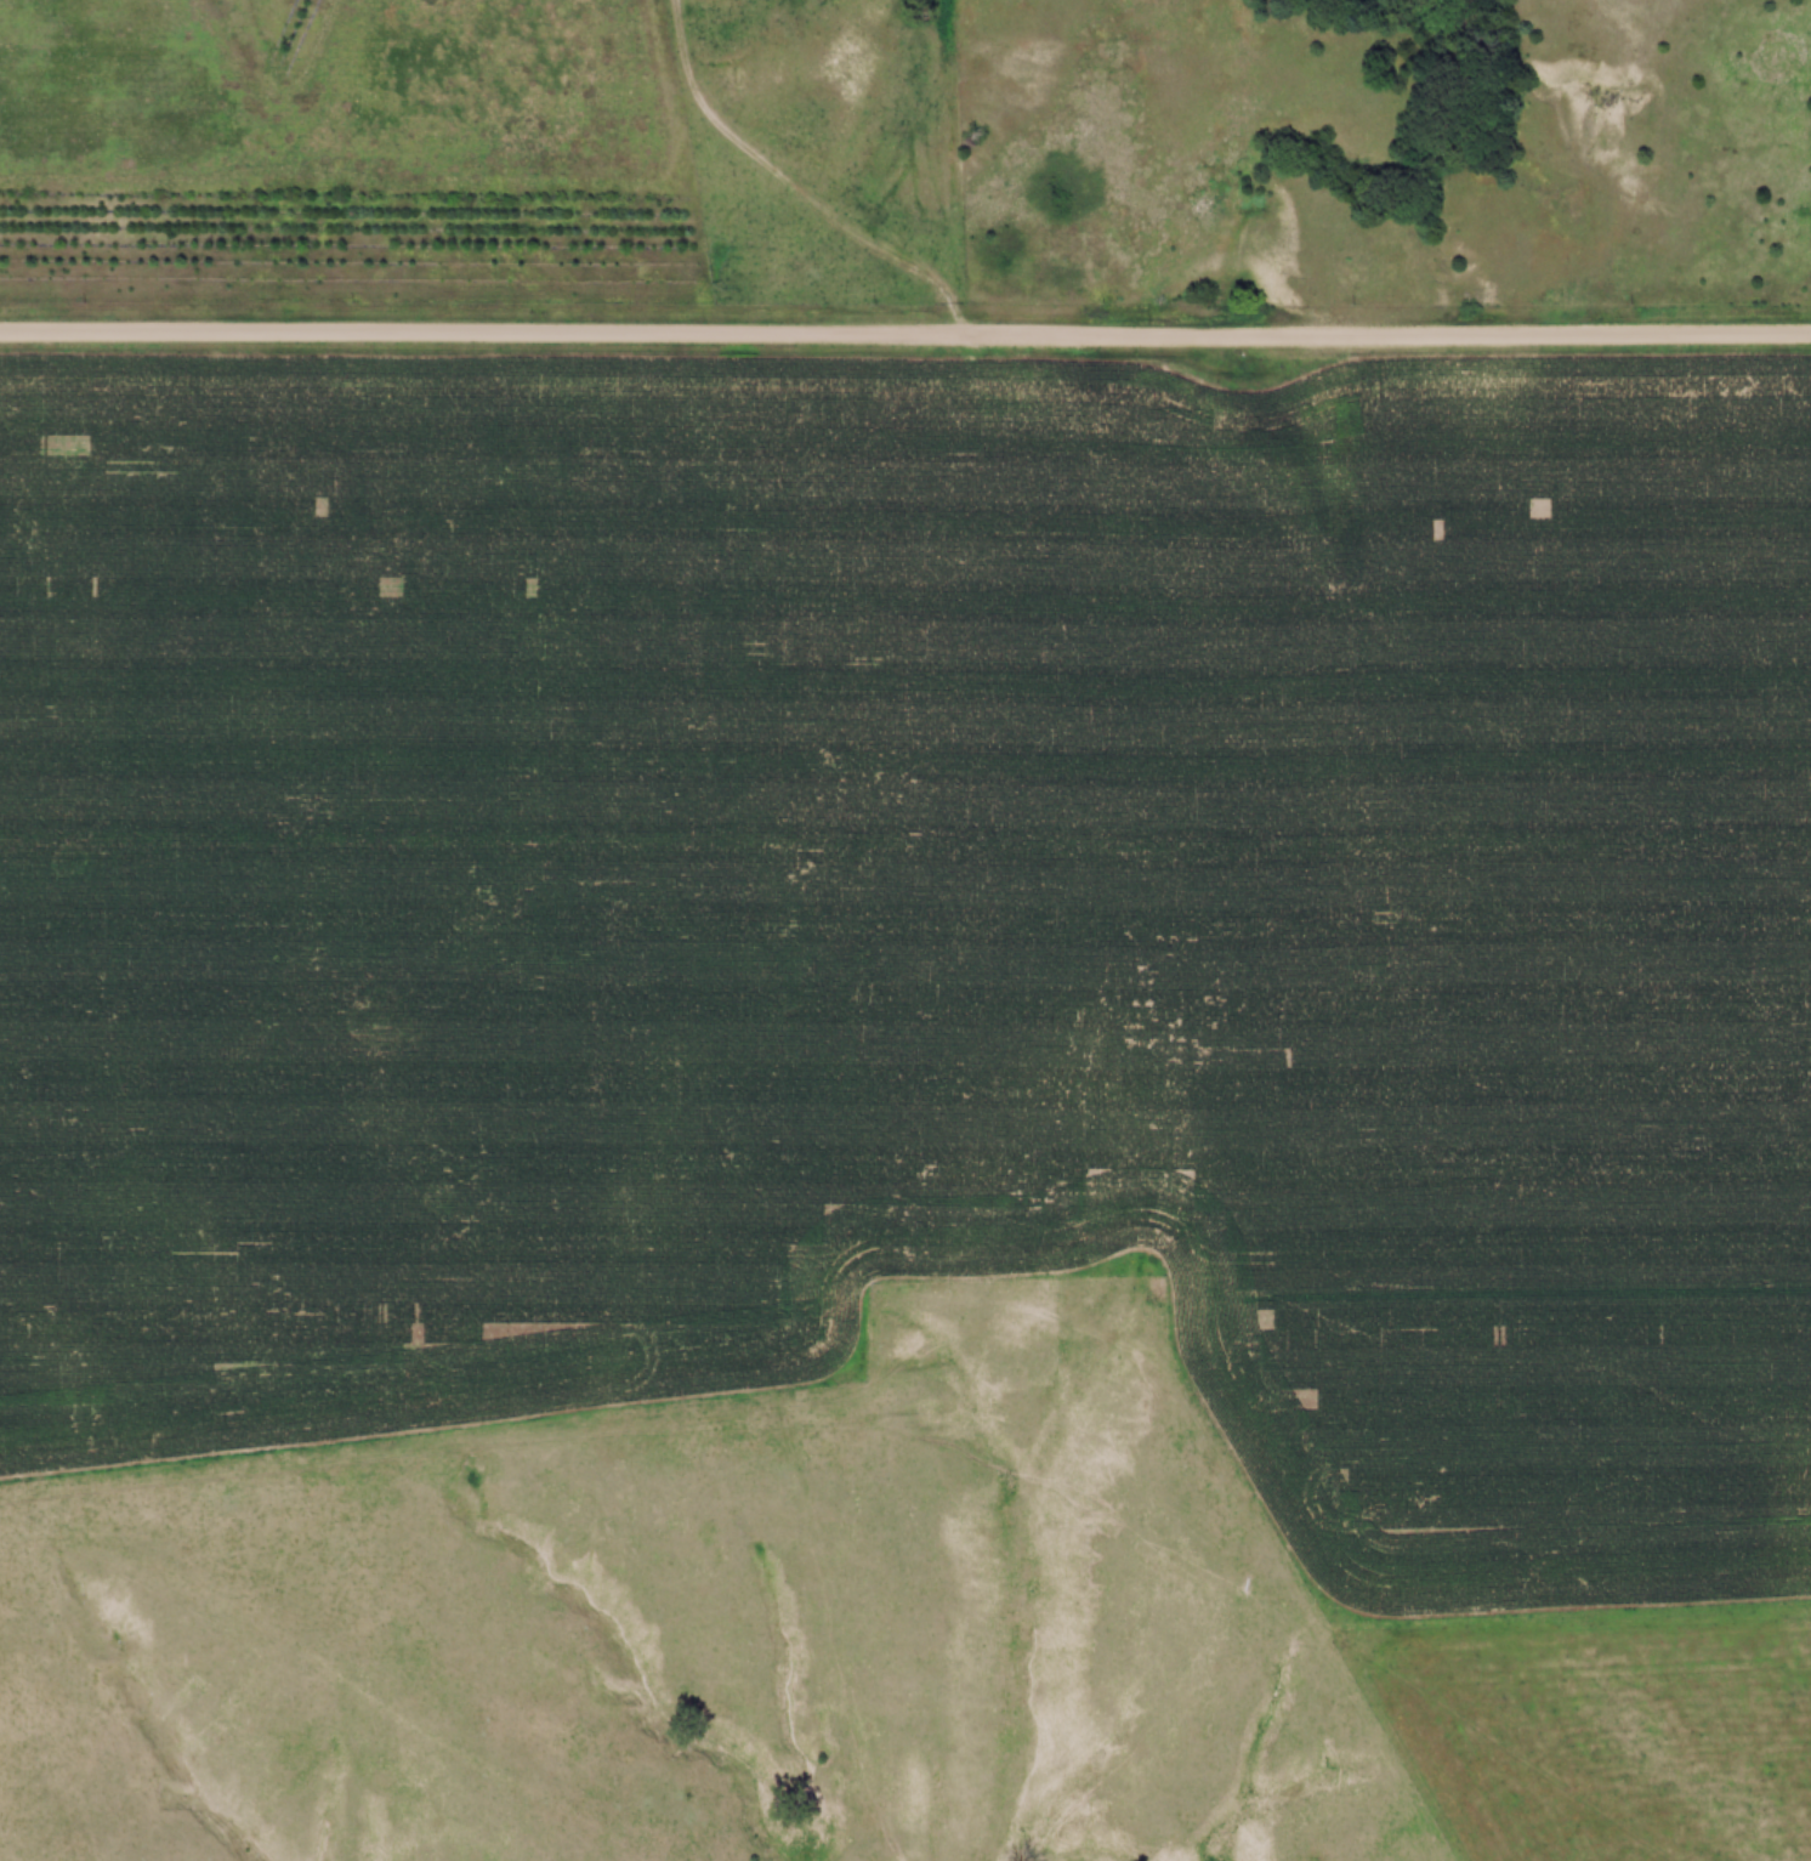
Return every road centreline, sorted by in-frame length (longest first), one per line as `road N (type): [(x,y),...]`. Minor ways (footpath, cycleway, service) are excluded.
road 1 (residential): [(0,341),(1810,342)]

